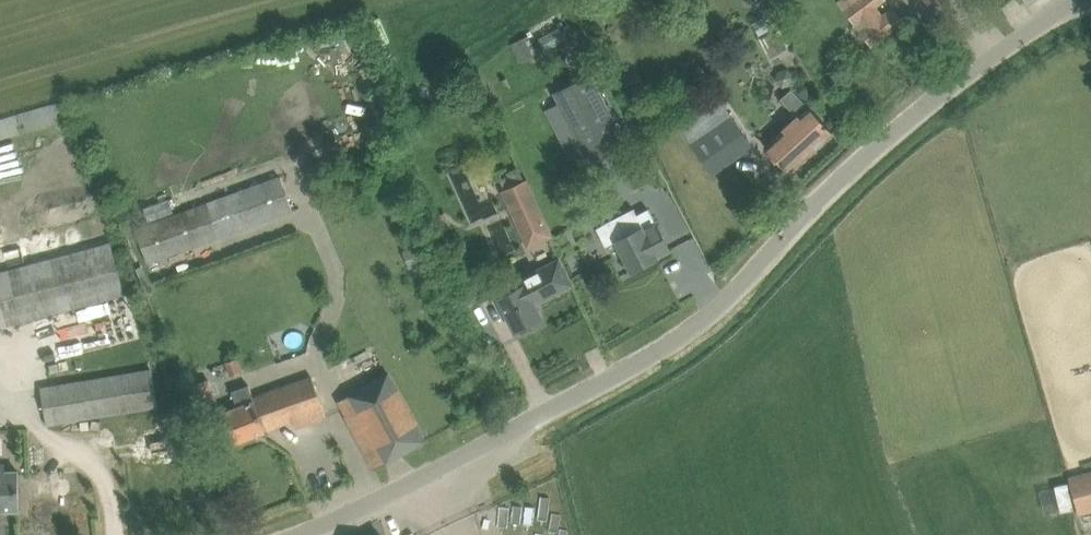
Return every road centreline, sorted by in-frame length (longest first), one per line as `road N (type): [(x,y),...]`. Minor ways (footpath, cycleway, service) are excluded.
road 1 (unclassified): [(303,534),(689,331),(880,144),(973,70),(1081,0)]

